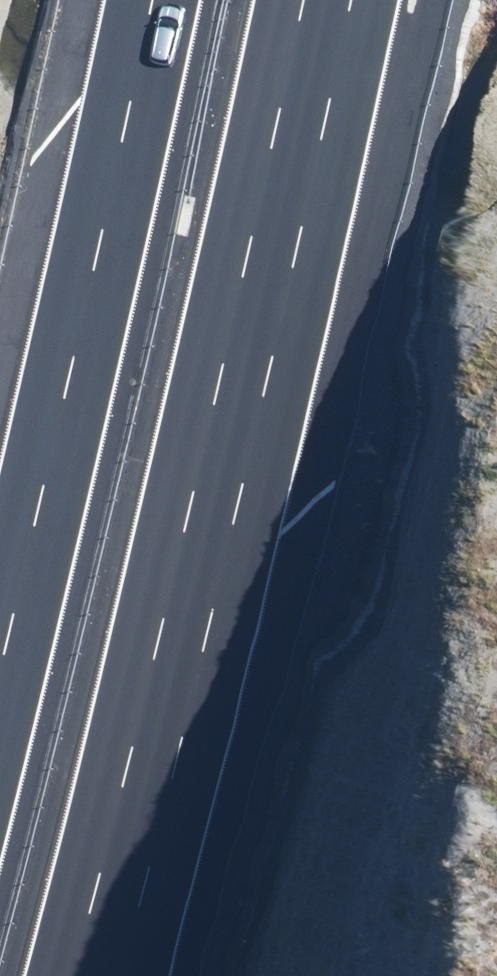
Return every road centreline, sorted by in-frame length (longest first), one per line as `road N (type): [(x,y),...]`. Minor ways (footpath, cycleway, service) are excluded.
road 1 (motorway): [(322,0),(73,975)]
road 2 (motorway): [(0,623),(154,0)]

